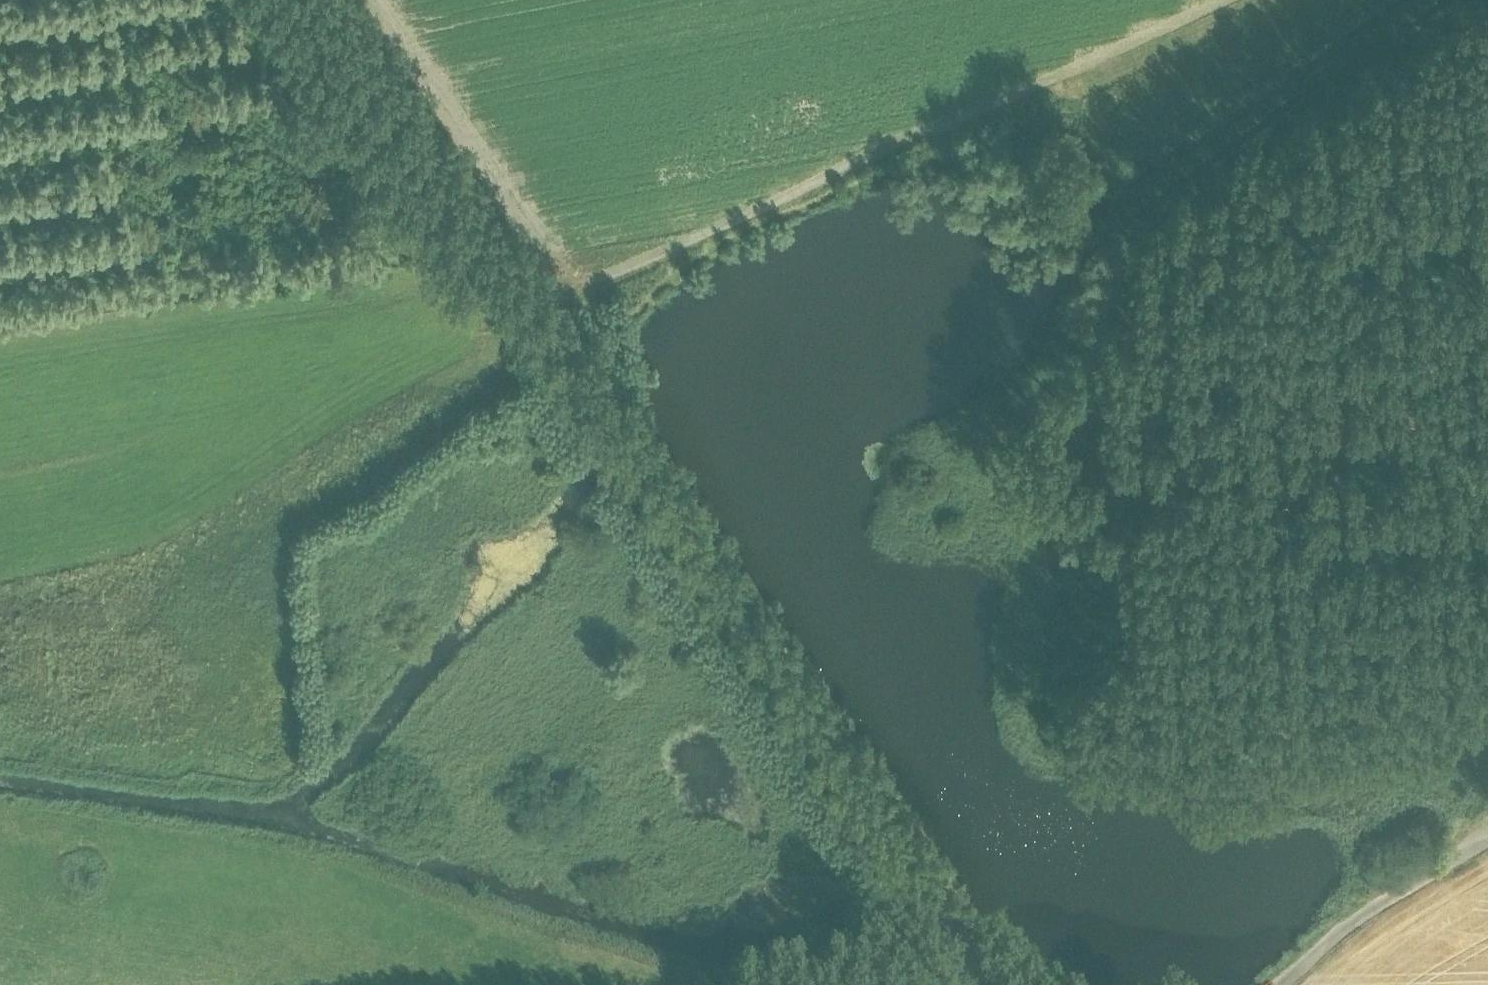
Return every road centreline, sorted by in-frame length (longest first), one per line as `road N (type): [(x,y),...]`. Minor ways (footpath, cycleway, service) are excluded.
road 1 (unclassified): [(964,984),(948,939),(321,0)]
road 2 (track): [(474,229),(0,303)]
road 3 (track): [(1281,984),(1374,907),(1487,846)]

